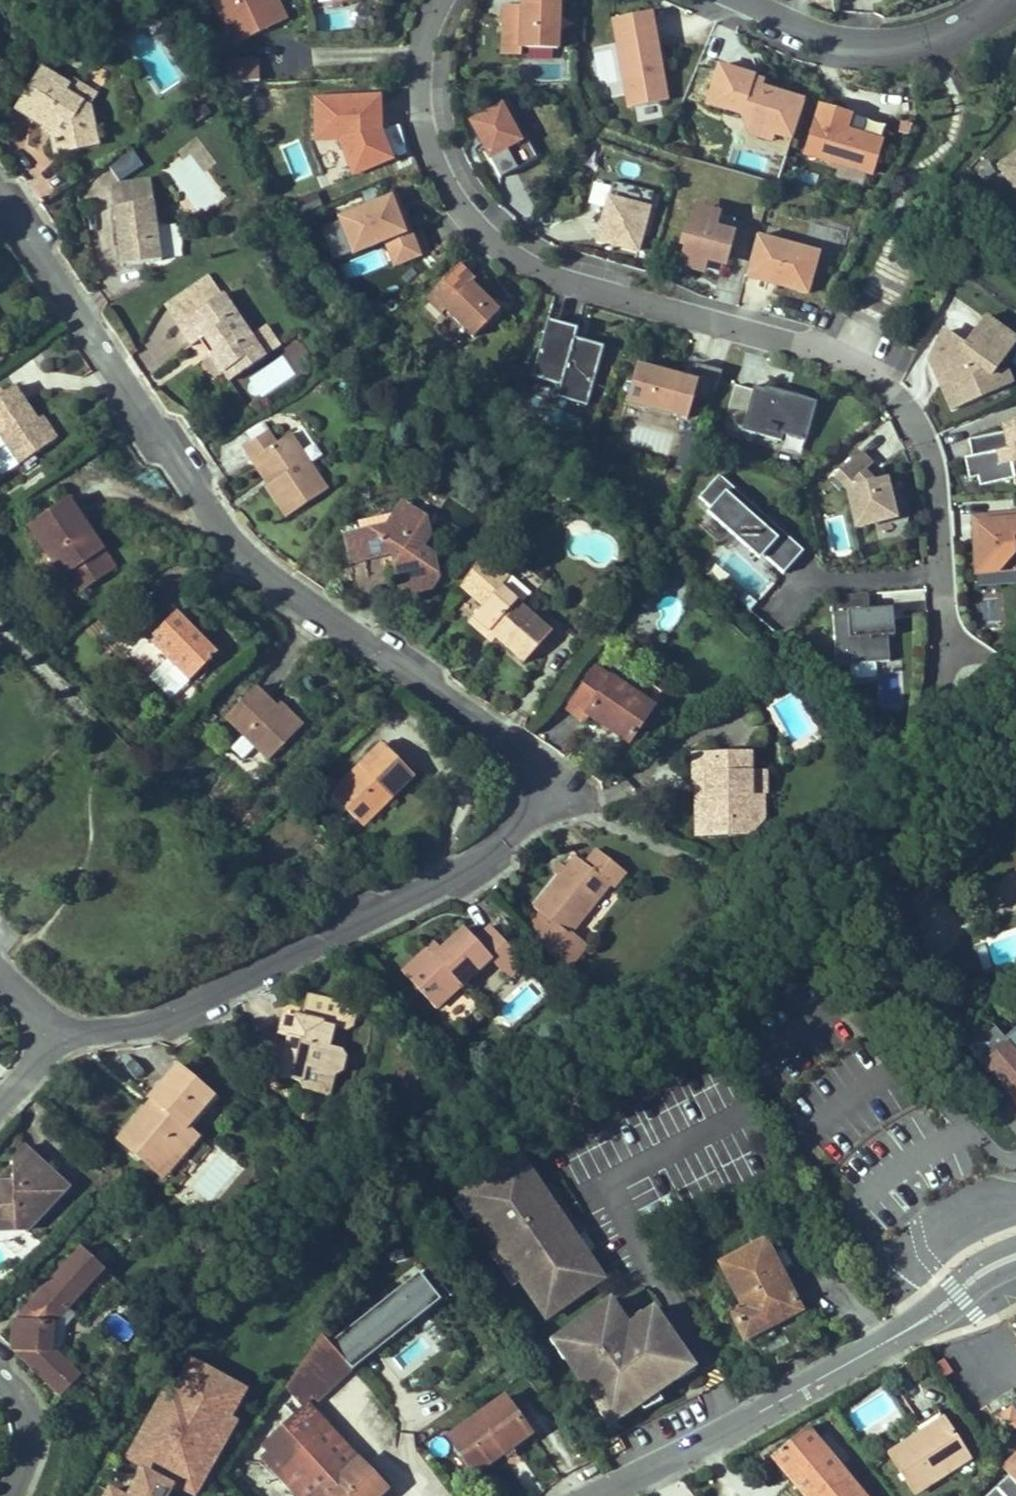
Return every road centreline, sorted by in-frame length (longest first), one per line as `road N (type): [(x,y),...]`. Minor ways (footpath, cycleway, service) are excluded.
road 1 (residential): [(0,201),(238,552),(527,760),(543,796),(493,839),(338,933),(200,999),(141,1019),(63,1028)]
road 2 (residential): [(949,661),(932,462),(908,407),(873,375),(765,333),(558,279),(468,223),(430,146),(423,41),(442,0)]
road 3 (tertiary): [(1015,1257),(845,1365),(594,1495)]
road 4 (residential): [(467,1154),(580,1088),(846,897)]
road 5 (residential): [(846,897),(1015,1127)]
road 6 (residential): [(742,0),(843,41),(930,36),(988,0)]
road 7 (residential): [(846,897),(931,821),(1015,718)]
road 8 (residential): [(16,1495),(32,1452),(28,1407),(0,1372)]

